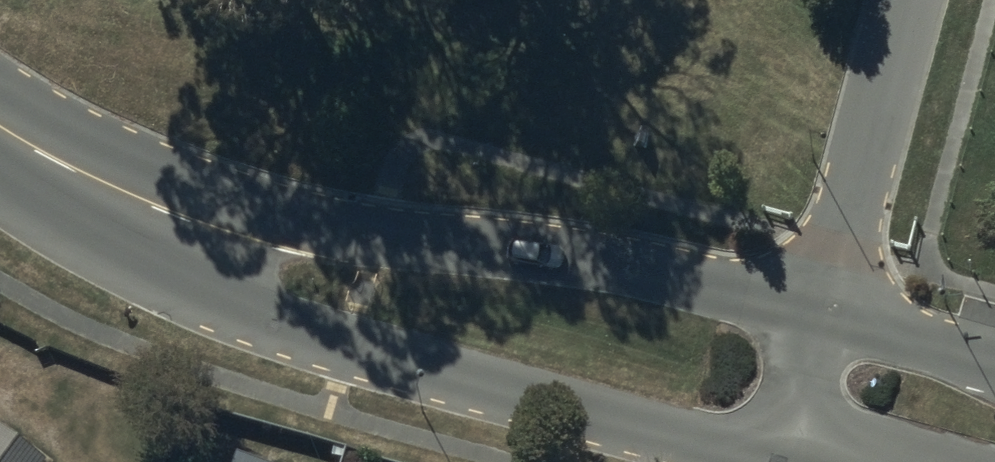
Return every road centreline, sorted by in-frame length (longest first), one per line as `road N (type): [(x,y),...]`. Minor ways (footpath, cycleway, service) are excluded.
road 1 (tertiary): [(781,461),(493,391),(258,318),(158,275),(81,223),(0,136)]
road 2 (tertiary): [(0,130),(342,232),(651,269),(826,312)]
road 3 (unclassified): [(908,0),(826,312)]
road 4 (tertiary): [(826,312),(994,356)]
road 5 (residential): [(826,312),(785,461)]

